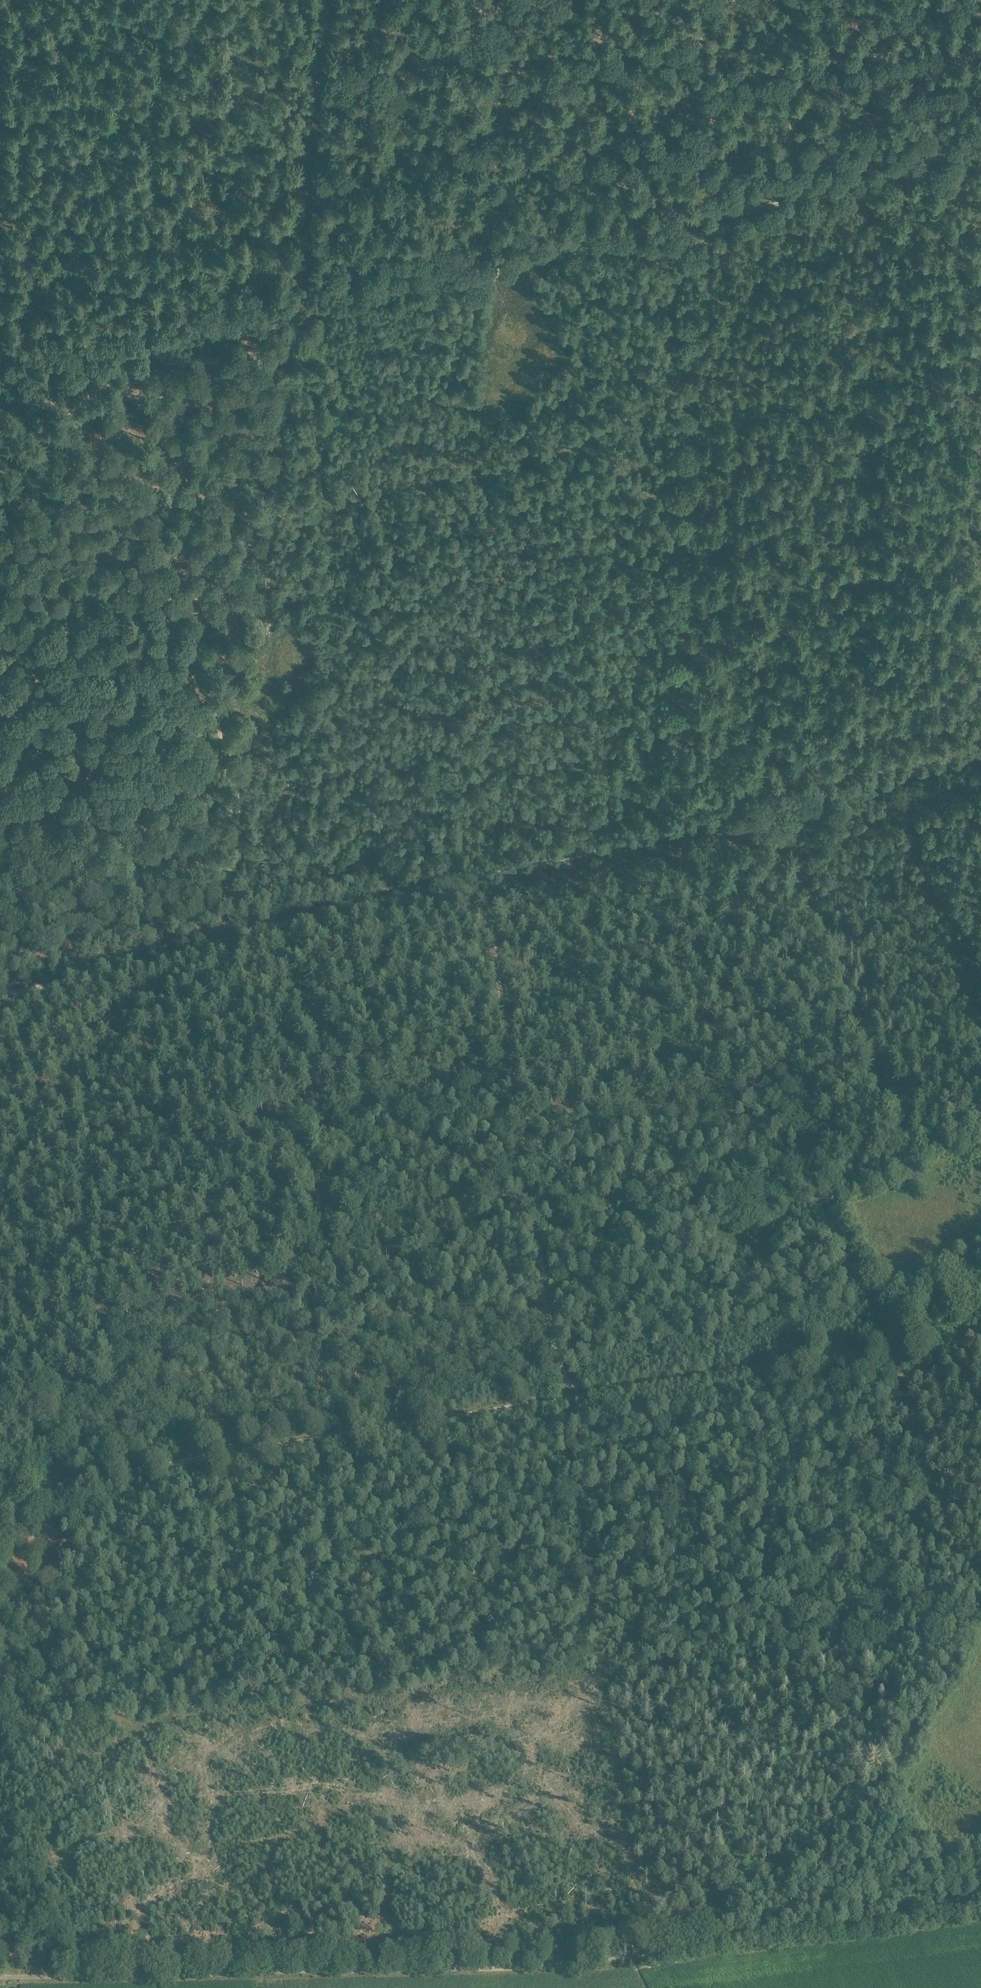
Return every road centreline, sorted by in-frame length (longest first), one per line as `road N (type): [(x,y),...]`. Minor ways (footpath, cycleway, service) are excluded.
road 1 (track): [(980,104),(914,171),(299,317),(268,564),(268,637),(218,710),(238,800),(222,941)]
road 2 (track): [(980,758),(0,994)]
road 3 (track): [(0,1504),(36,1486),(875,1350),(980,1297)]
road 4 (track): [(0,1977),(565,1966),(980,1914)]
road 5 (track): [(569,1399),(483,877)]
road 6 (track): [(332,0),(308,139),(308,258),(299,317)]

